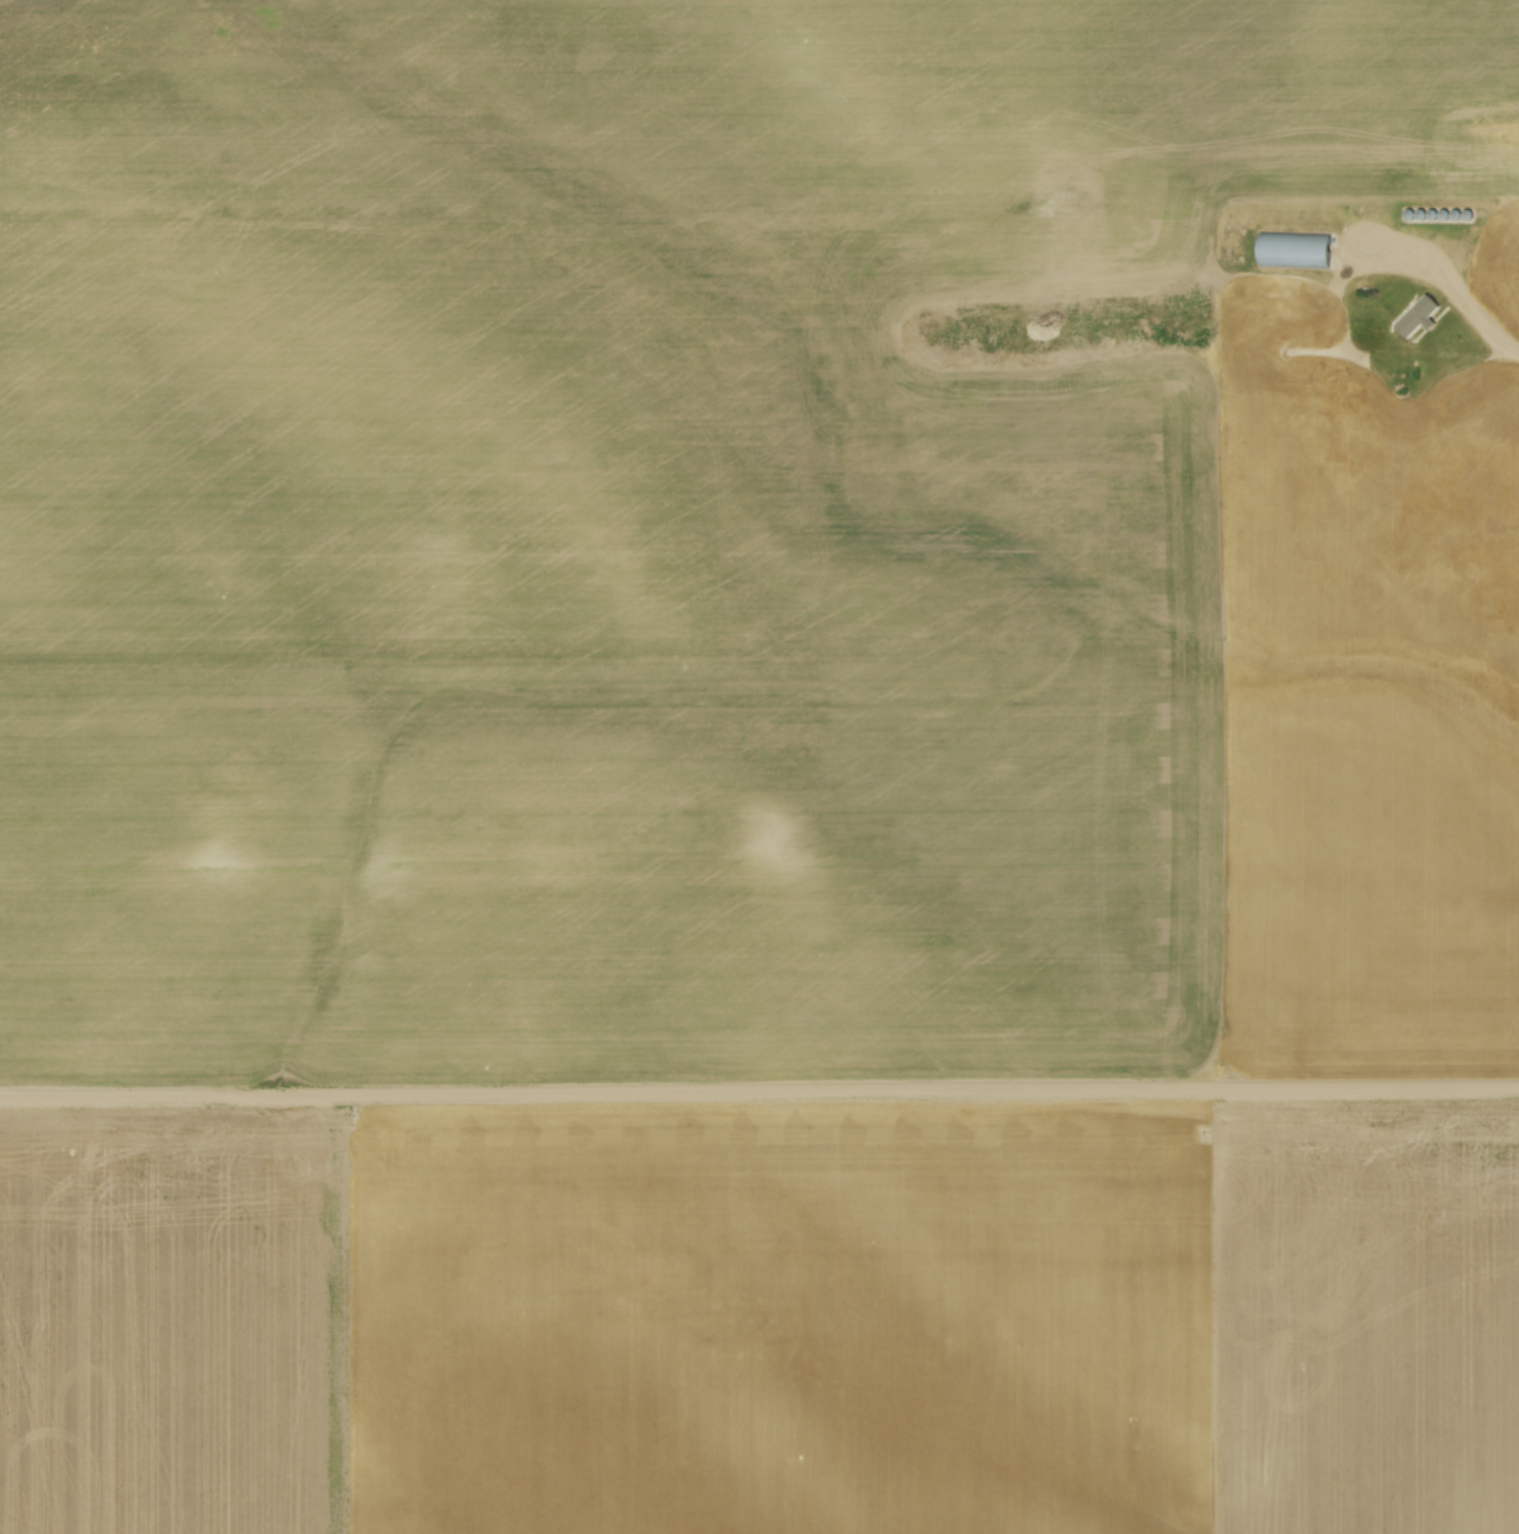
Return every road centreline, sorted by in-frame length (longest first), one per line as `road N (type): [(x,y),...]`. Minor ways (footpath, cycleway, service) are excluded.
road 1 (residential): [(0,1098),(1518,1085)]

